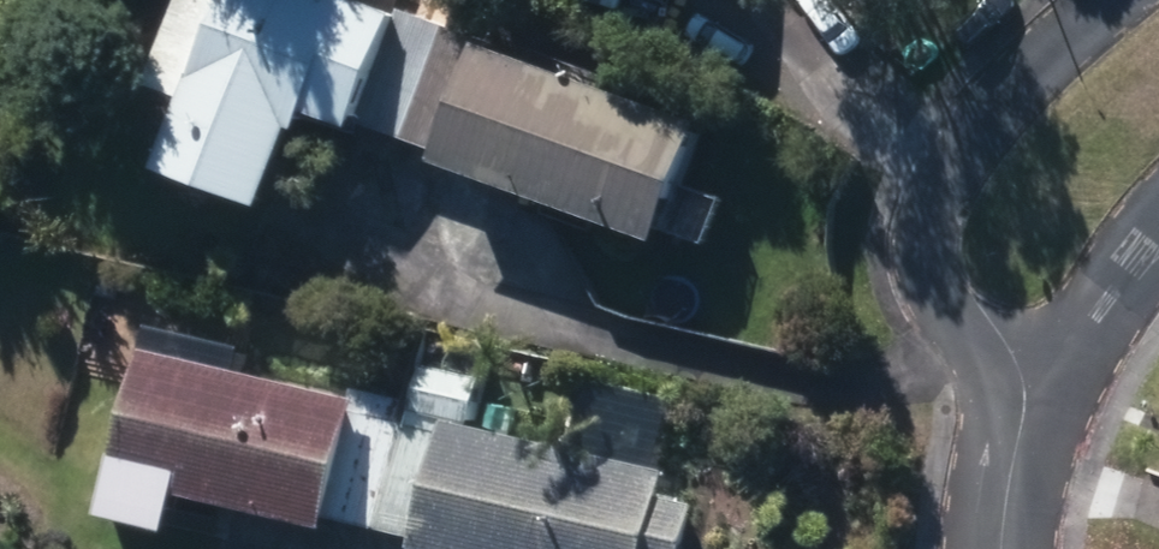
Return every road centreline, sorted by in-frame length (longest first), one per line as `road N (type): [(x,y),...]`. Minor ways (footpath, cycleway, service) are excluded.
road 1 (residential): [(1022,421),(934,283),(928,233),(943,184),(1075,26),(1109,0)]
road 2 (residential): [(1158,232),(1022,421)]
road 3 (residential): [(1022,421),(1003,548)]

